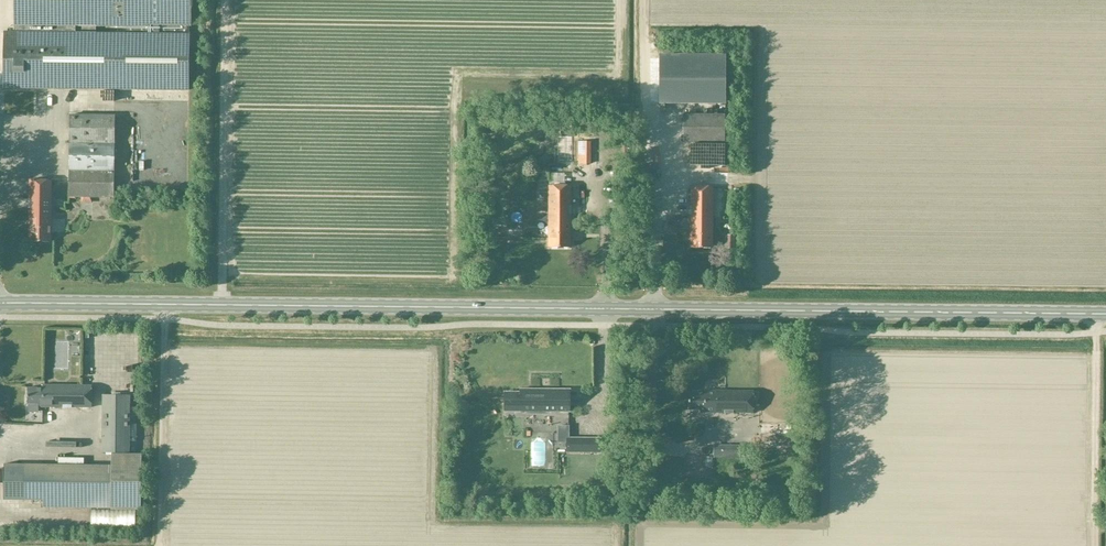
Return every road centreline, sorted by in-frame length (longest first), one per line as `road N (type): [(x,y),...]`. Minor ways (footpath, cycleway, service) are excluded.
road 1 (secondary): [(0,304),(1105,315)]
road 2 (track): [(159,545),(165,305)]

